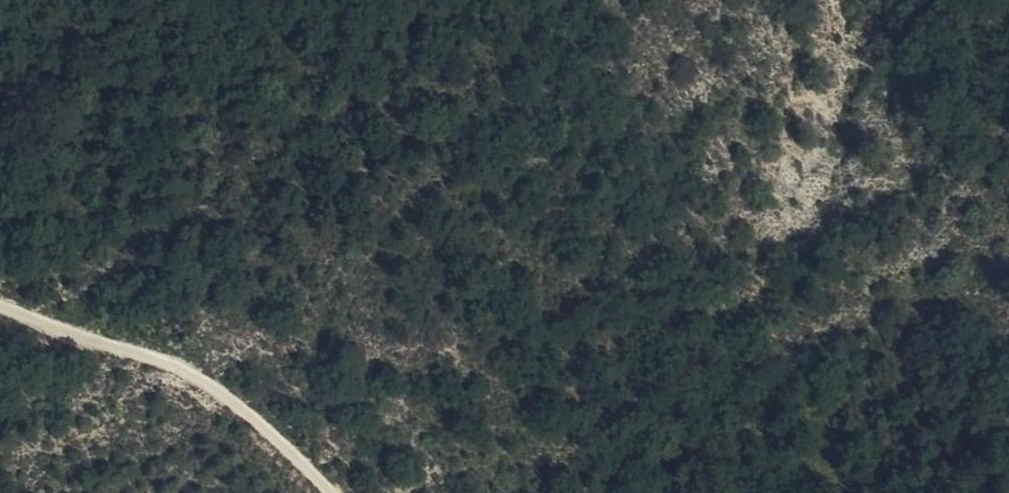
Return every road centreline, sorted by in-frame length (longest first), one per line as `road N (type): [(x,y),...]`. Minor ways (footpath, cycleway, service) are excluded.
road 1 (track): [(0,310),(211,384),(328,492)]

